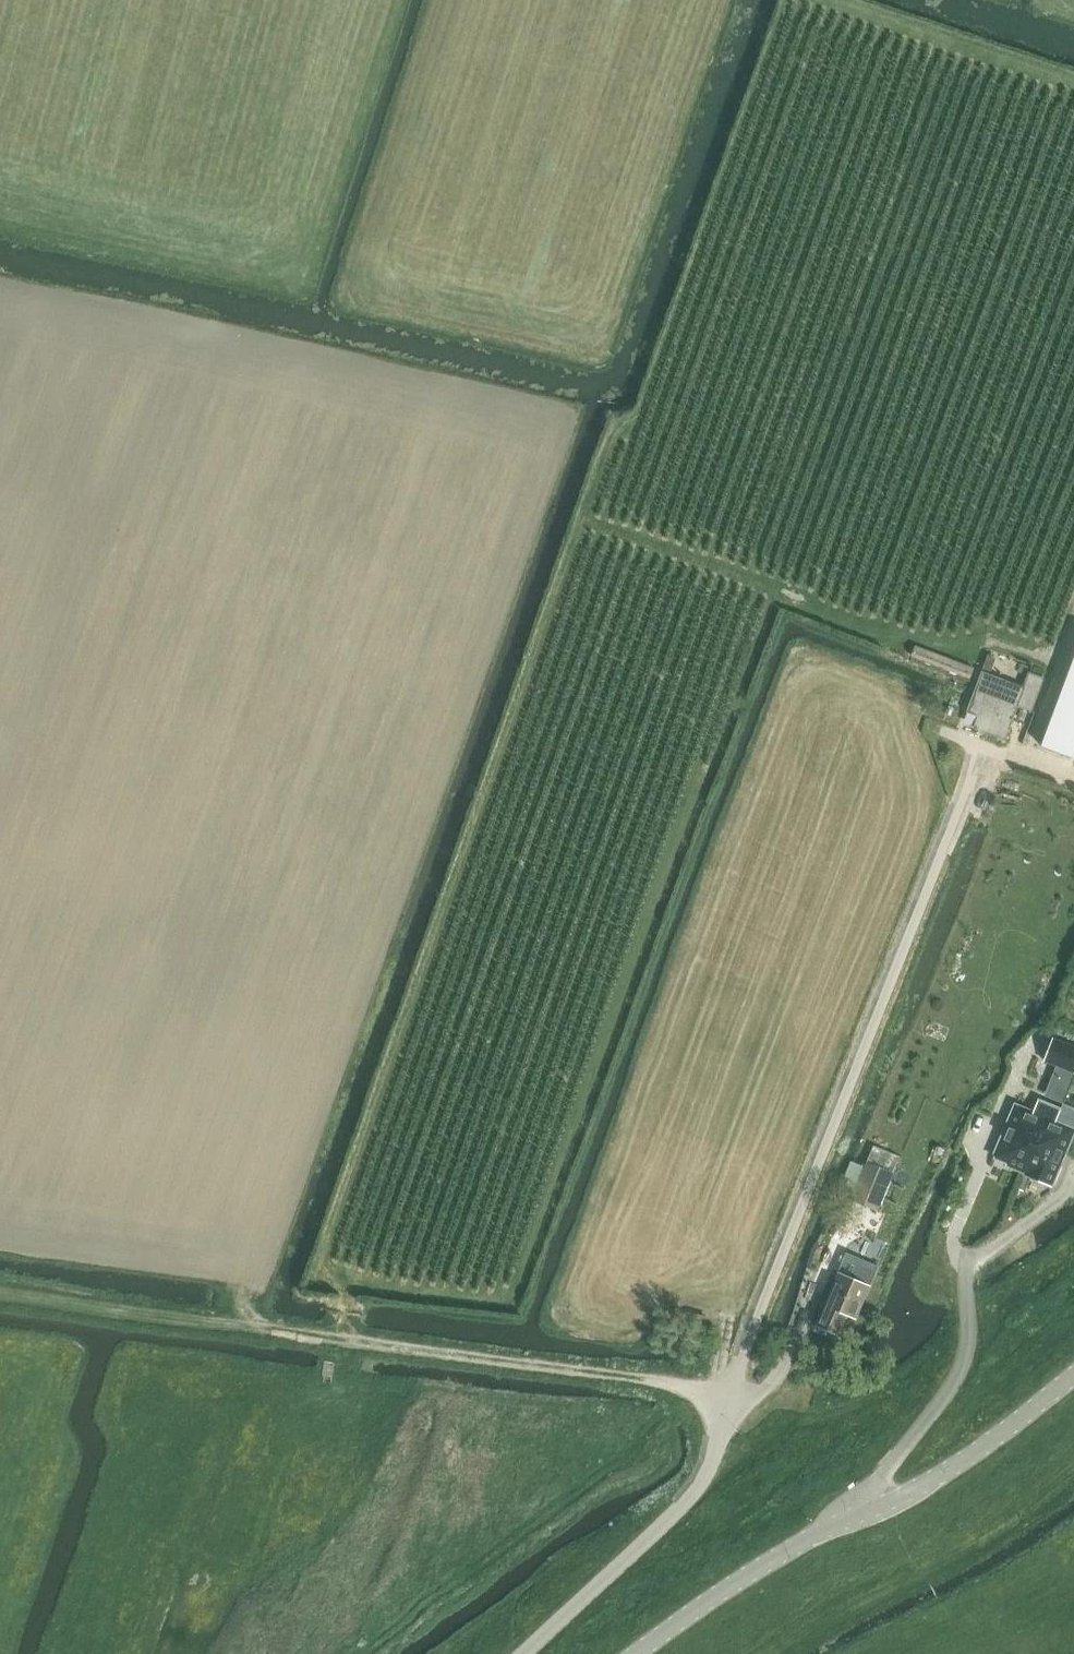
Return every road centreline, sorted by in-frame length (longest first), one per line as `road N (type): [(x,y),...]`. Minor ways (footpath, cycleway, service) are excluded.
road 1 (track): [(0,1298),(676,1384),(726,1408)]
road 2 (tertiary): [(637,1653),(810,1538),(955,1467),(1073,1379)]
road 3 (unclassified): [(525,1653),(701,1480),(736,1380)]

